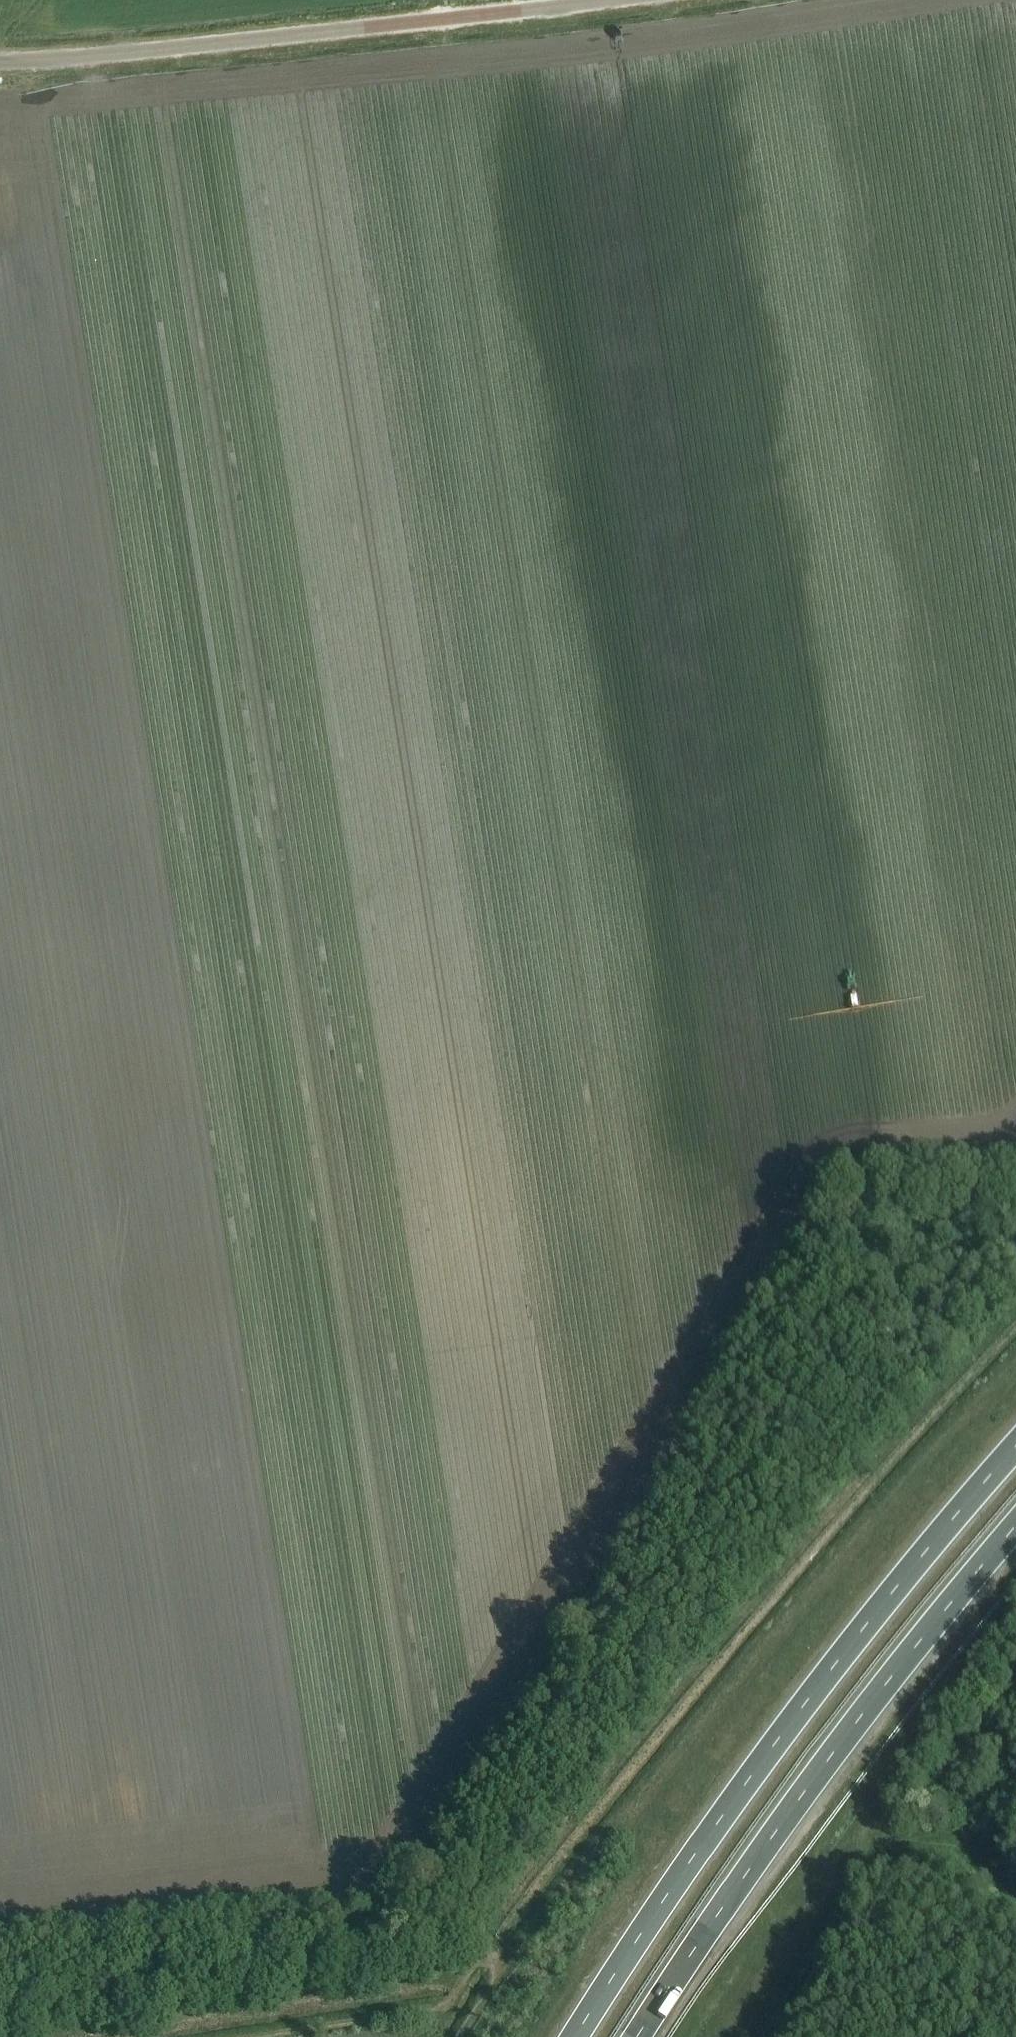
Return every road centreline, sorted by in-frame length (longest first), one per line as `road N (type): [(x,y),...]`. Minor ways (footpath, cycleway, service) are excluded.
road 1 (trunk): [(1015,1449),(887,1597),(792,1724),(578,2036)]
road 2 (trunk): [(638,2036),(834,1752),(1015,1524)]
road 3 (tertiary): [(0,62),(112,56),(604,0)]
road 4 (track): [(1015,1725),(1004,1714),(795,2036)]

